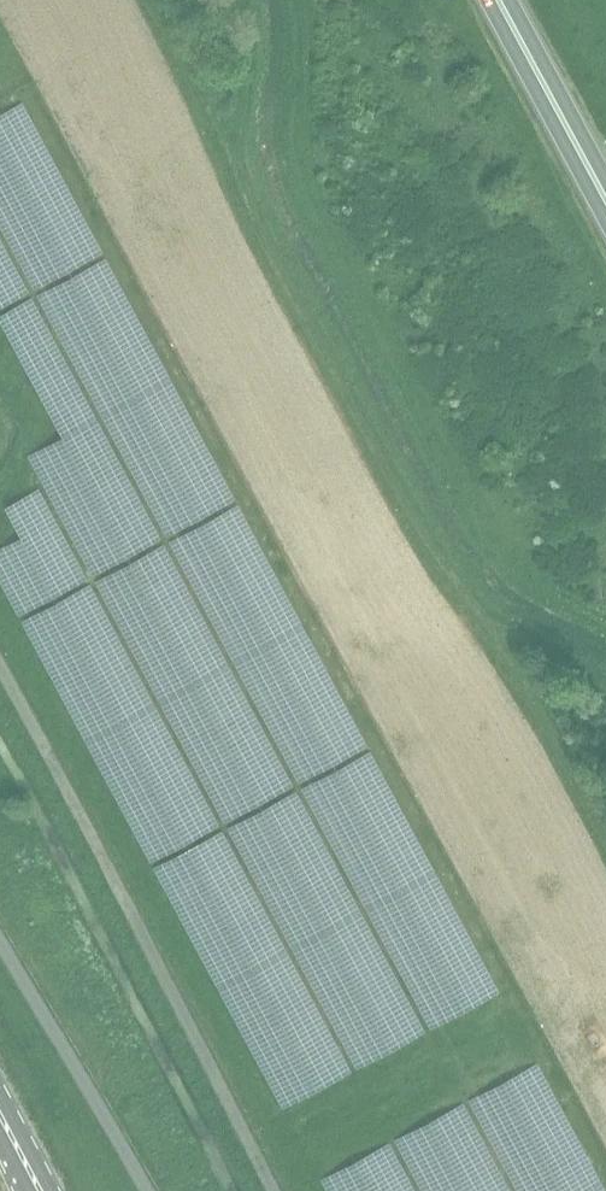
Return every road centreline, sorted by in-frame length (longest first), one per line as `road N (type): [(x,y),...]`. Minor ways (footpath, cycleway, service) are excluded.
road 1 (unclassified): [(145,1190),(0,943)]
road 2 (trunk): [(605,202),(497,0)]

